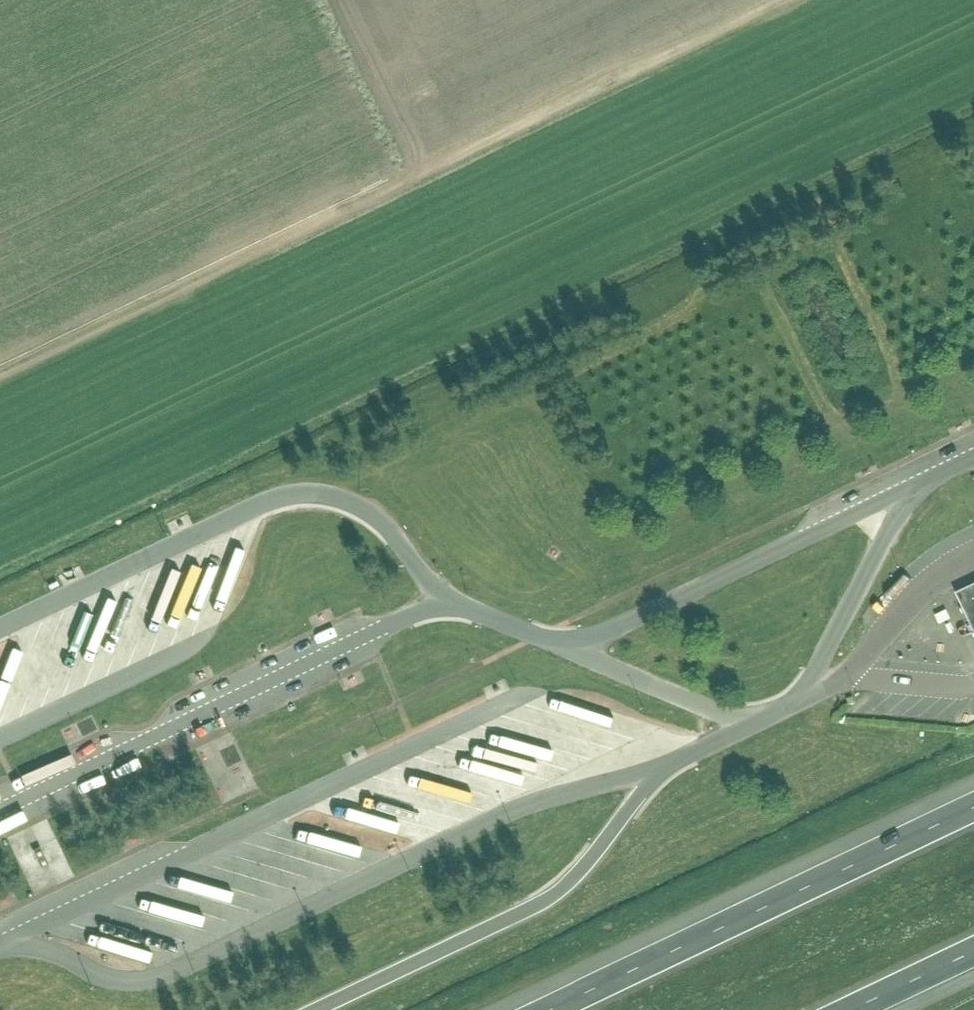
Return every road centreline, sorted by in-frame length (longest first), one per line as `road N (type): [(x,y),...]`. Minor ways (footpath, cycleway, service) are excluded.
road 1 (track): [(796,0),(0,381)]
road 2 (motorway): [(973,806),(545,1009)]
road 3 (motorway): [(850,1009),(973,950)]

